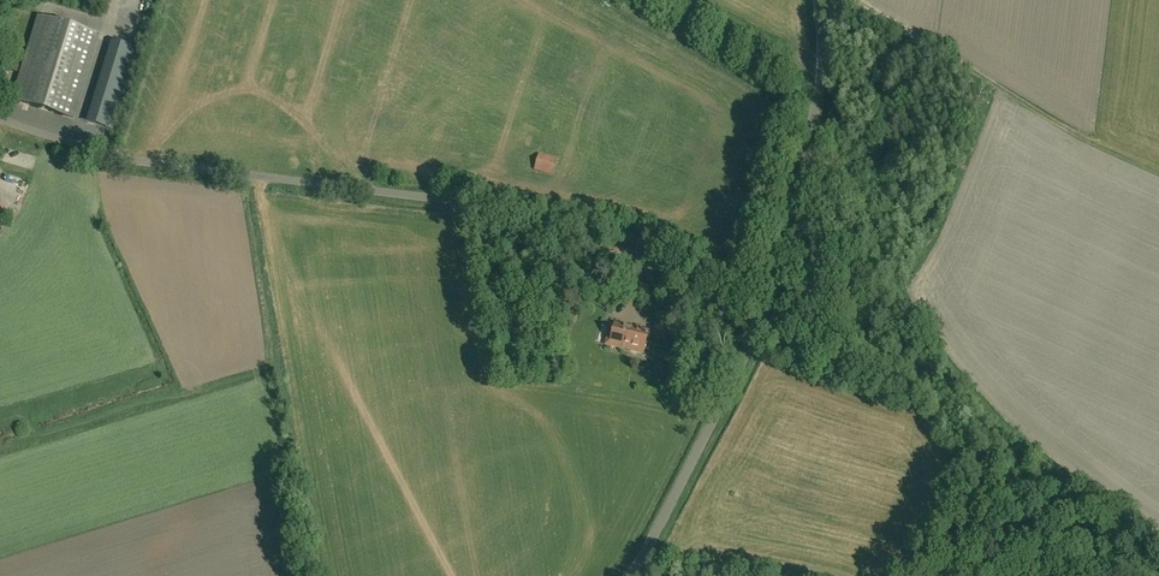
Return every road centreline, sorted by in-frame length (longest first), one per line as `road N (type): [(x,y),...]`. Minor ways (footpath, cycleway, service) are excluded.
road 1 (unclassified): [(771,301),(621,233),(470,203),(139,161),(0,117)]
road 2 (track): [(868,0),(1036,107),(1158,163)]
road 3 (unclassified): [(630,575),(771,301)]
road 4 (unclassified): [(771,301),(824,82),(822,0)]

